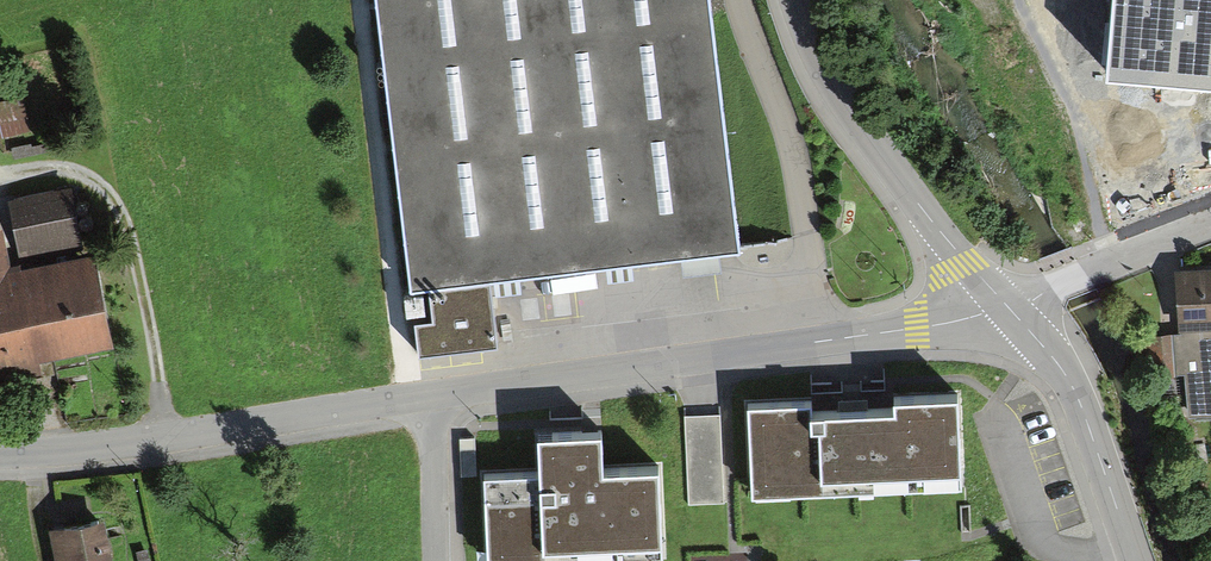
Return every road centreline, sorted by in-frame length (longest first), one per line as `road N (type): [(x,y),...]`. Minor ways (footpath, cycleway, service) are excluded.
road 1 (residential): [(999,307),(916,328),(429,398)]
road 2 (residential): [(429,398),(169,440),(0,457)]
road 3 (residential): [(786,0),(793,28),(866,155),(999,307)]
road 4 (residential): [(999,307),(1053,358),(1089,408),(1145,560)]
road 5 (residential): [(1210,218),(999,307)]
road 6 (residential): [(429,398),(434,560)]

